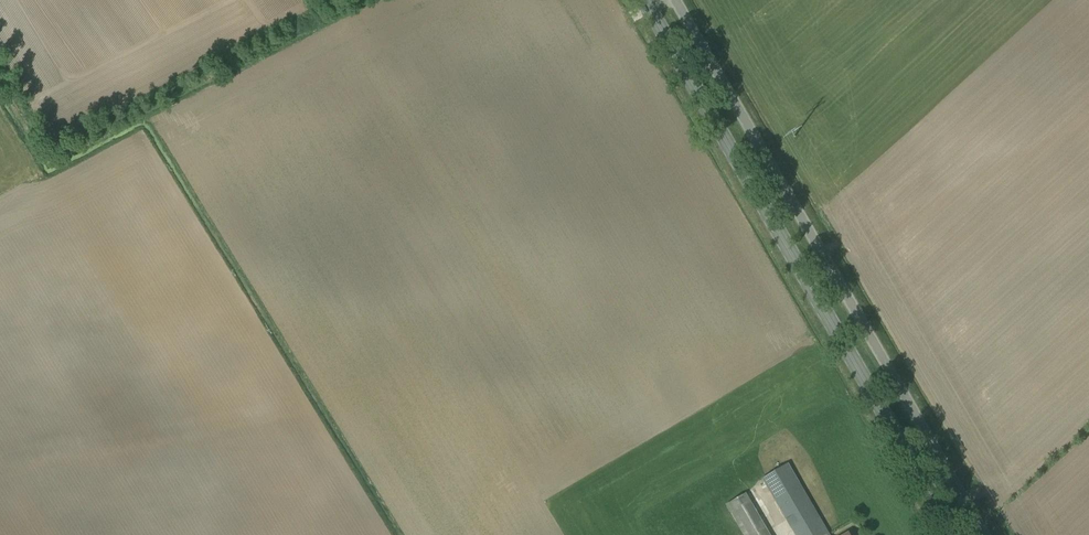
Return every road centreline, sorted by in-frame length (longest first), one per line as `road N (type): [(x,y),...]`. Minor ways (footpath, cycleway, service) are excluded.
road 1 (primary): [(952,534),(644,0)]
road 2 (unclassified): [(980,534),(674,0)]

